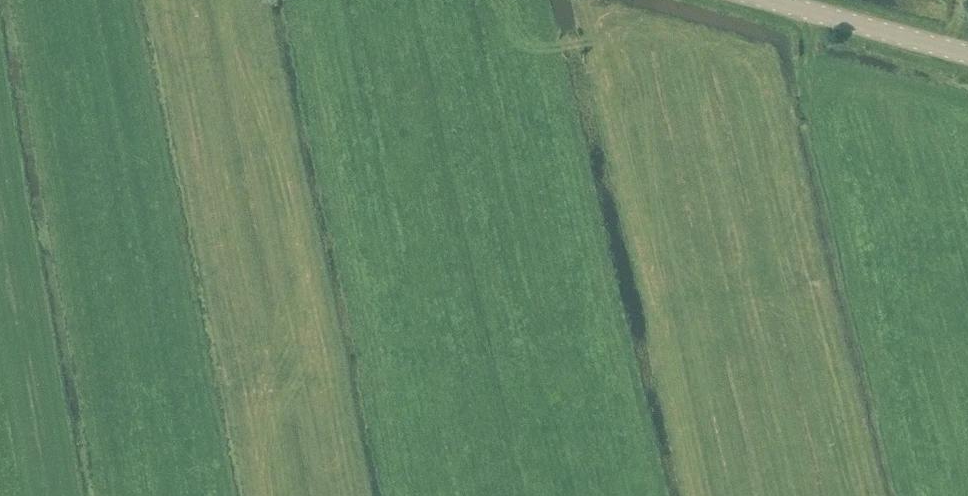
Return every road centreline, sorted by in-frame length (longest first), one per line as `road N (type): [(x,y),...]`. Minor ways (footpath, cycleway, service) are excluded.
road 1 (unclassified): [(967,58),(760,0)]

